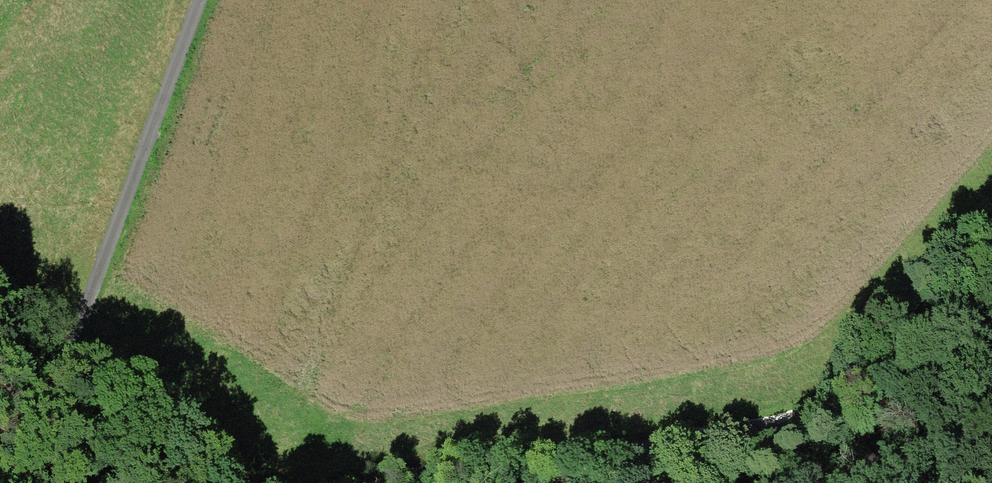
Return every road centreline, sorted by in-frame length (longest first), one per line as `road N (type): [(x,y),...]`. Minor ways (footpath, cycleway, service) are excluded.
road 1 (track): [(16,482),(201,0)]
road 2 (track): [(789,423),(357,482)]
road 3 (track): [(789,423),(887,374),(991,305)]

